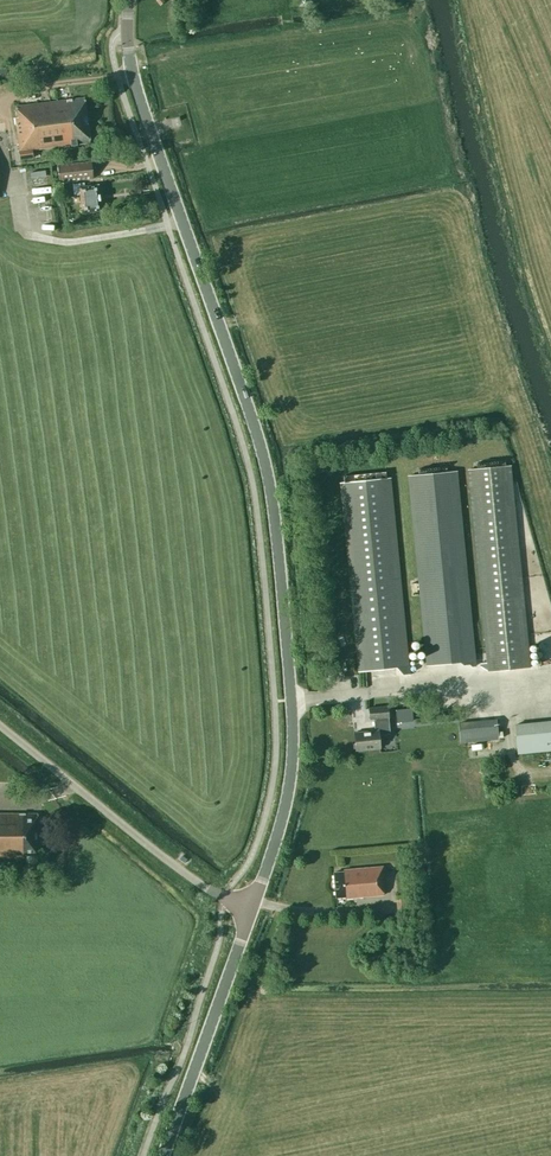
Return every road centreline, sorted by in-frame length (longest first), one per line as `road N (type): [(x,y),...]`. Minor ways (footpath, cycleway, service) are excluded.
road 1 (tertiary): [(252,909),(292,750),(272,502),(256,430),(134,81),(129,0)]
road 2 (unclassified): [(252,909),(162,856),(0,730)]
road 3 (tertiary): [(163,1155),(252,909)]

